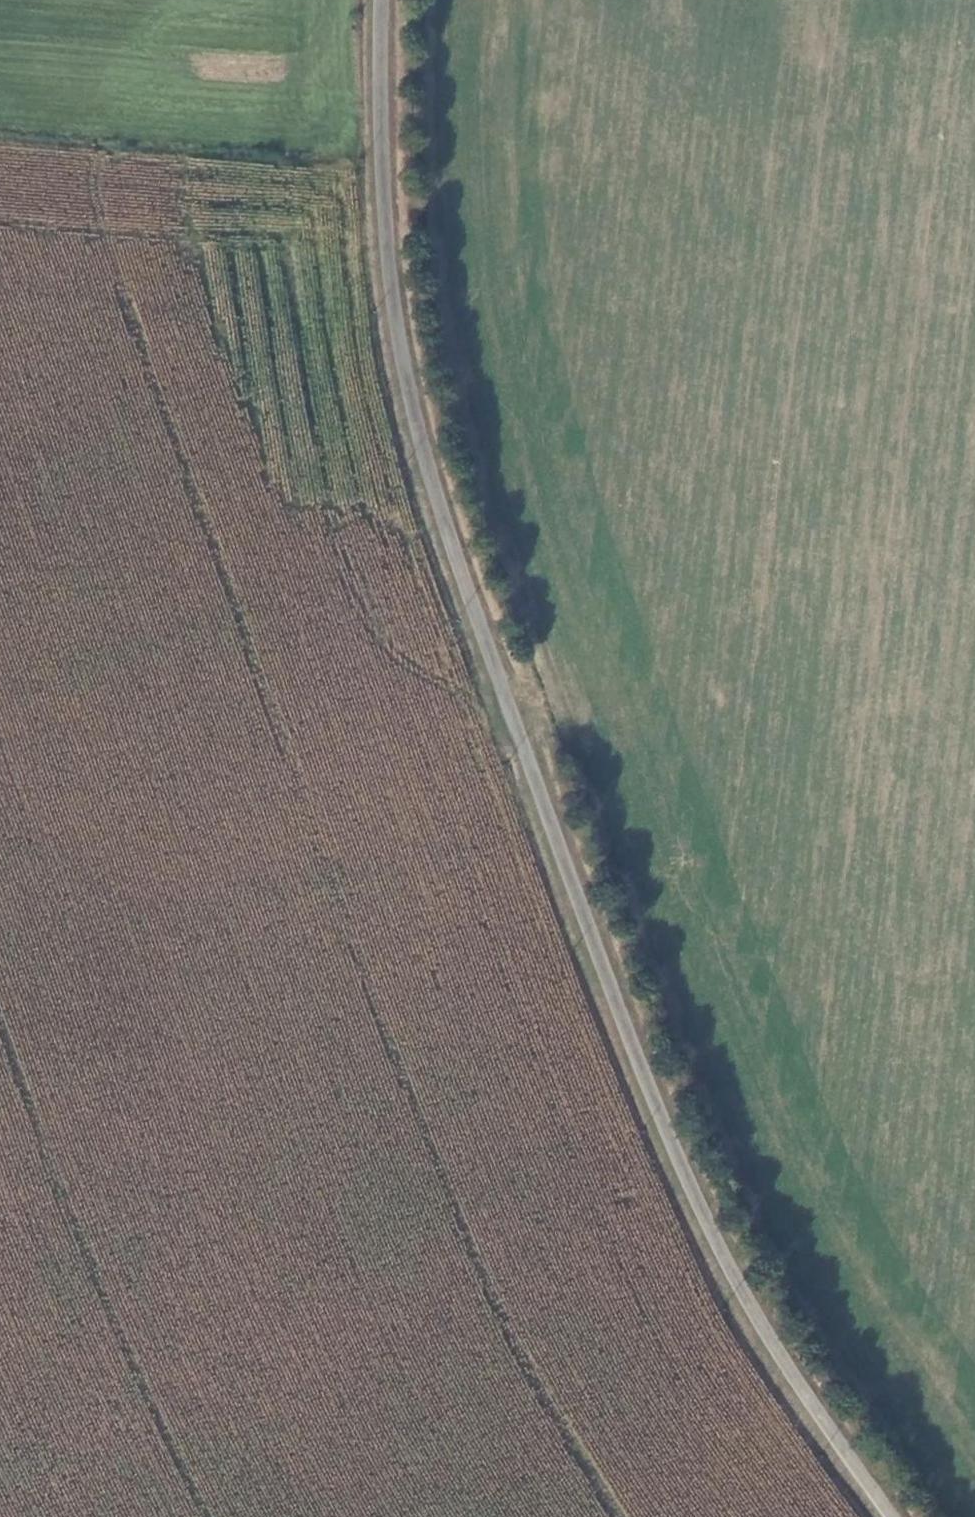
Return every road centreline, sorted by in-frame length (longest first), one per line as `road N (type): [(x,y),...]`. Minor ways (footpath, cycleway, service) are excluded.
road 1 (unclassified): [(380,0),(379,246),(412,430),(644,1080),(888,1516)]

